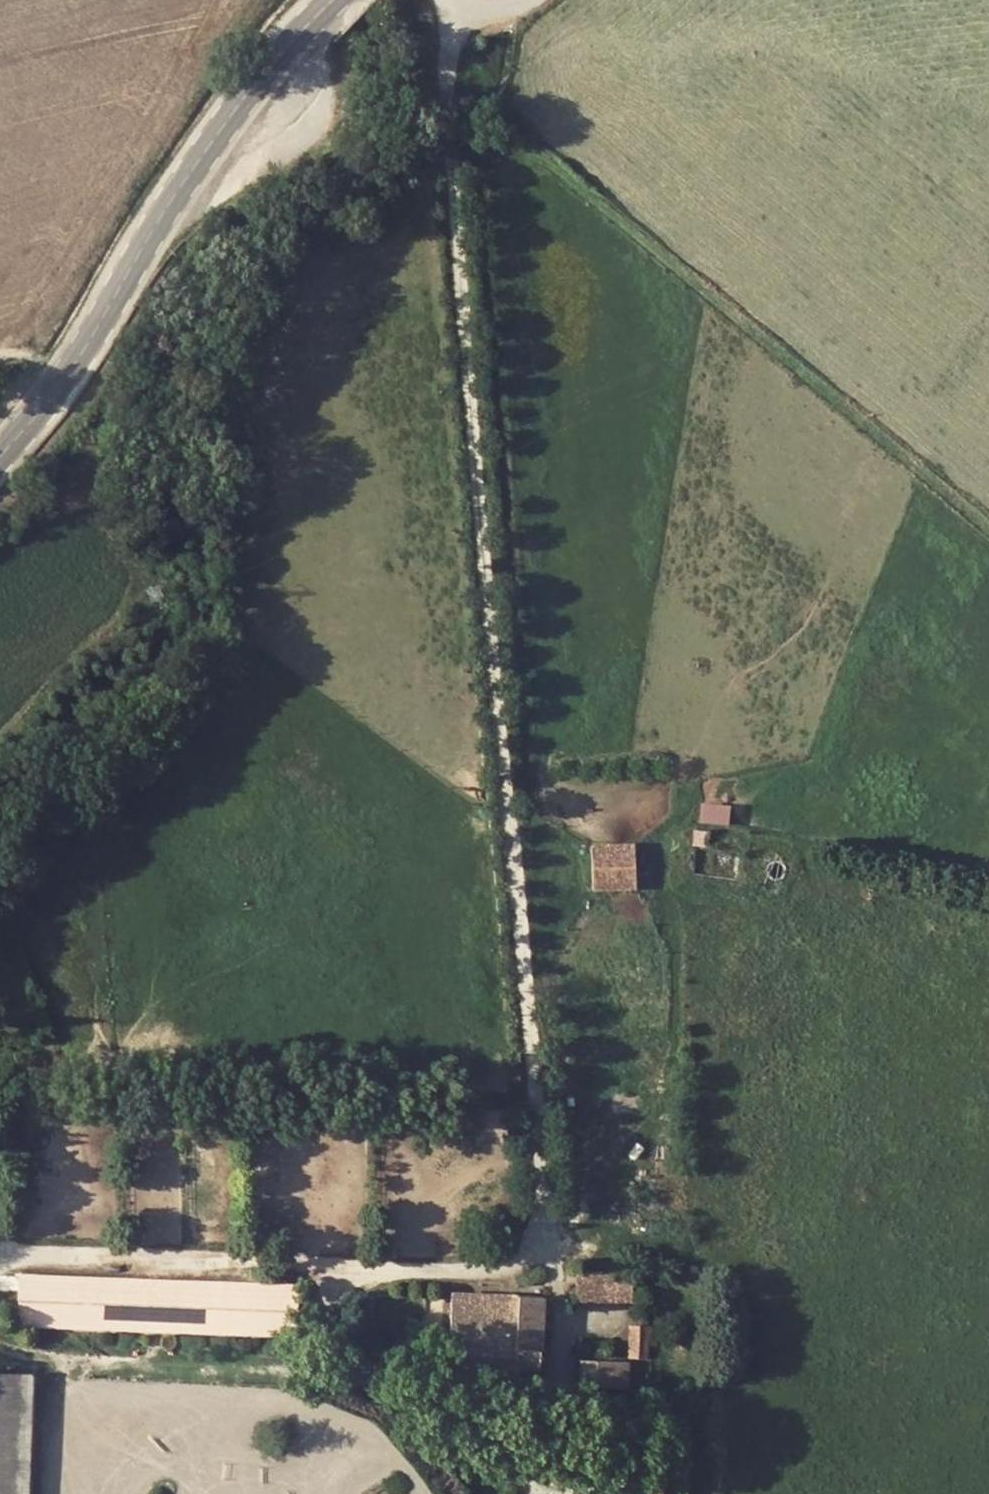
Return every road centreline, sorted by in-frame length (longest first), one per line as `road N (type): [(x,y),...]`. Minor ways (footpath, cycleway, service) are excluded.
road 1 (track): [(463,1),(447,70),(462,296),(543,1217),(526,1255),(502,1269),(37,1253),(0,1262)]
road 2 (tertiary): [(332,0),(273,60),(74,353),(0,449)]

